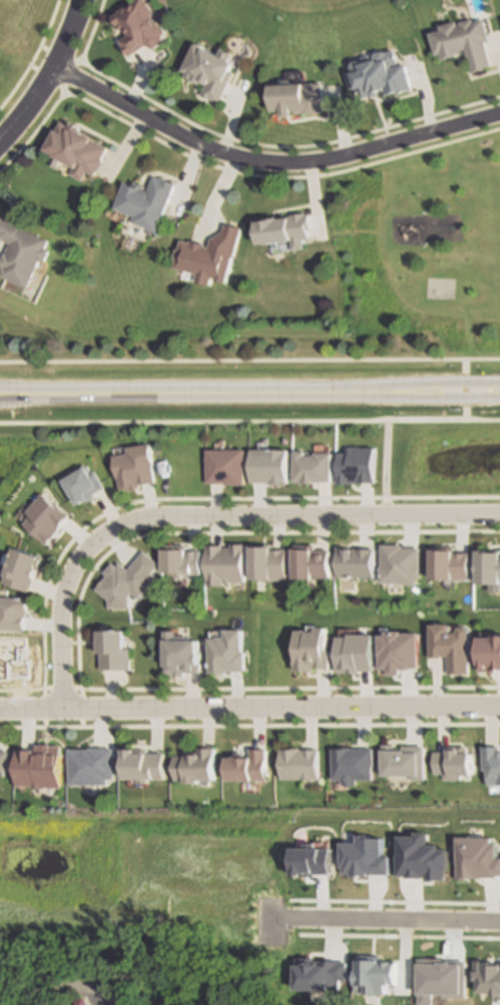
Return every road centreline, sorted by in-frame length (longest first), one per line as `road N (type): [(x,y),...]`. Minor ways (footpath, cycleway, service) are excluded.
road 1 (residential): [(58,709),(59,608),(70,570),(113,528),(144,518),(499,515)]
road 2 (tertiary): [(499,391),(0,394)]
road 3 (residential): [(0,709),(499,708)]
road 4 (residential): [(499,112),(329,158),(234,158),(185,141),(52,64)]
road 5 (residential): [(499,923),(289,921)]
road 6 (residential): [(77,0),(52,64),(0,137)]

